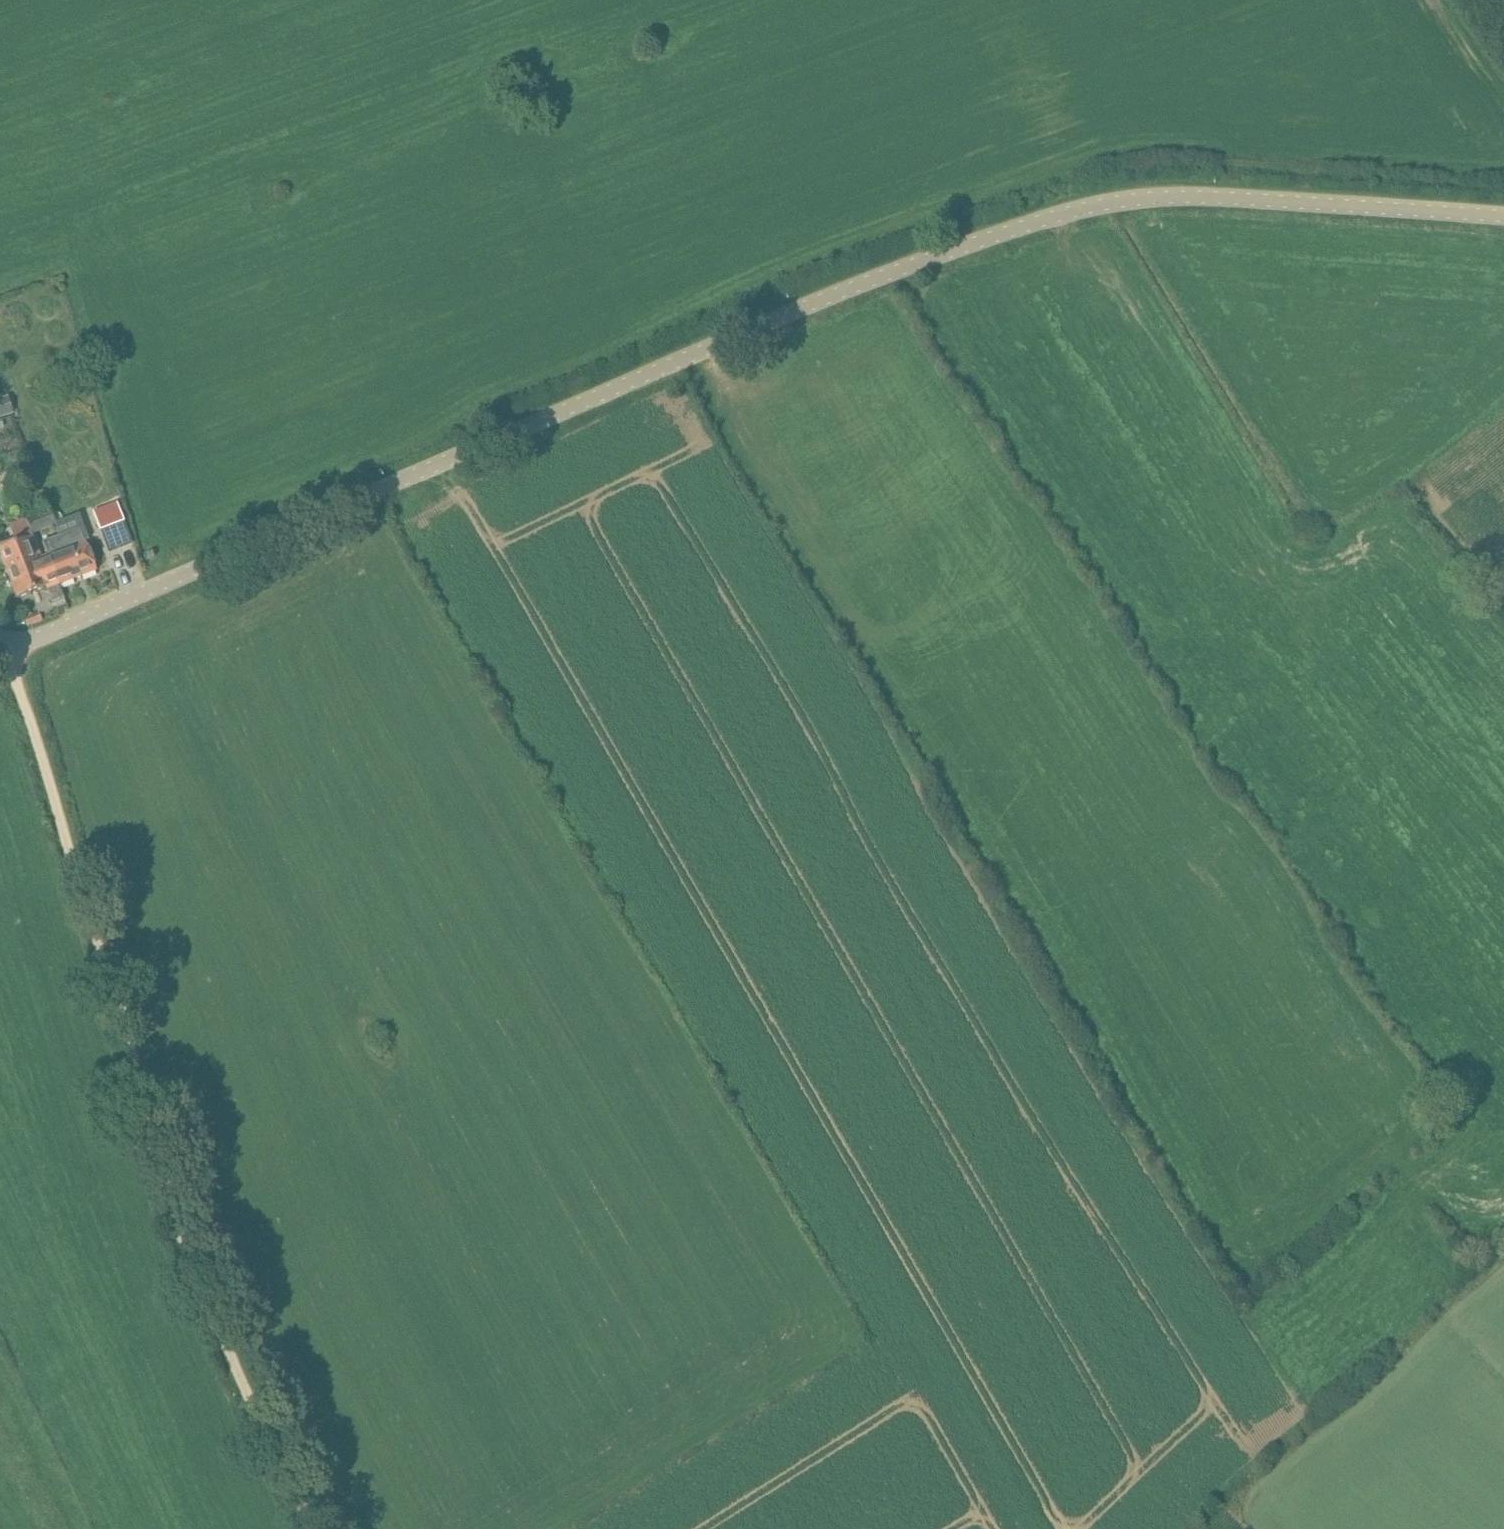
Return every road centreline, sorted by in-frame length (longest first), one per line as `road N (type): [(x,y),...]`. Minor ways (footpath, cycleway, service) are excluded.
road 1 (tertiary): [(1503,216),(1182,197),(1031,222),(779,319),(62,629),(0,640)]
road 2 (track): [(6,643),(183,1243),(315,1528)]

